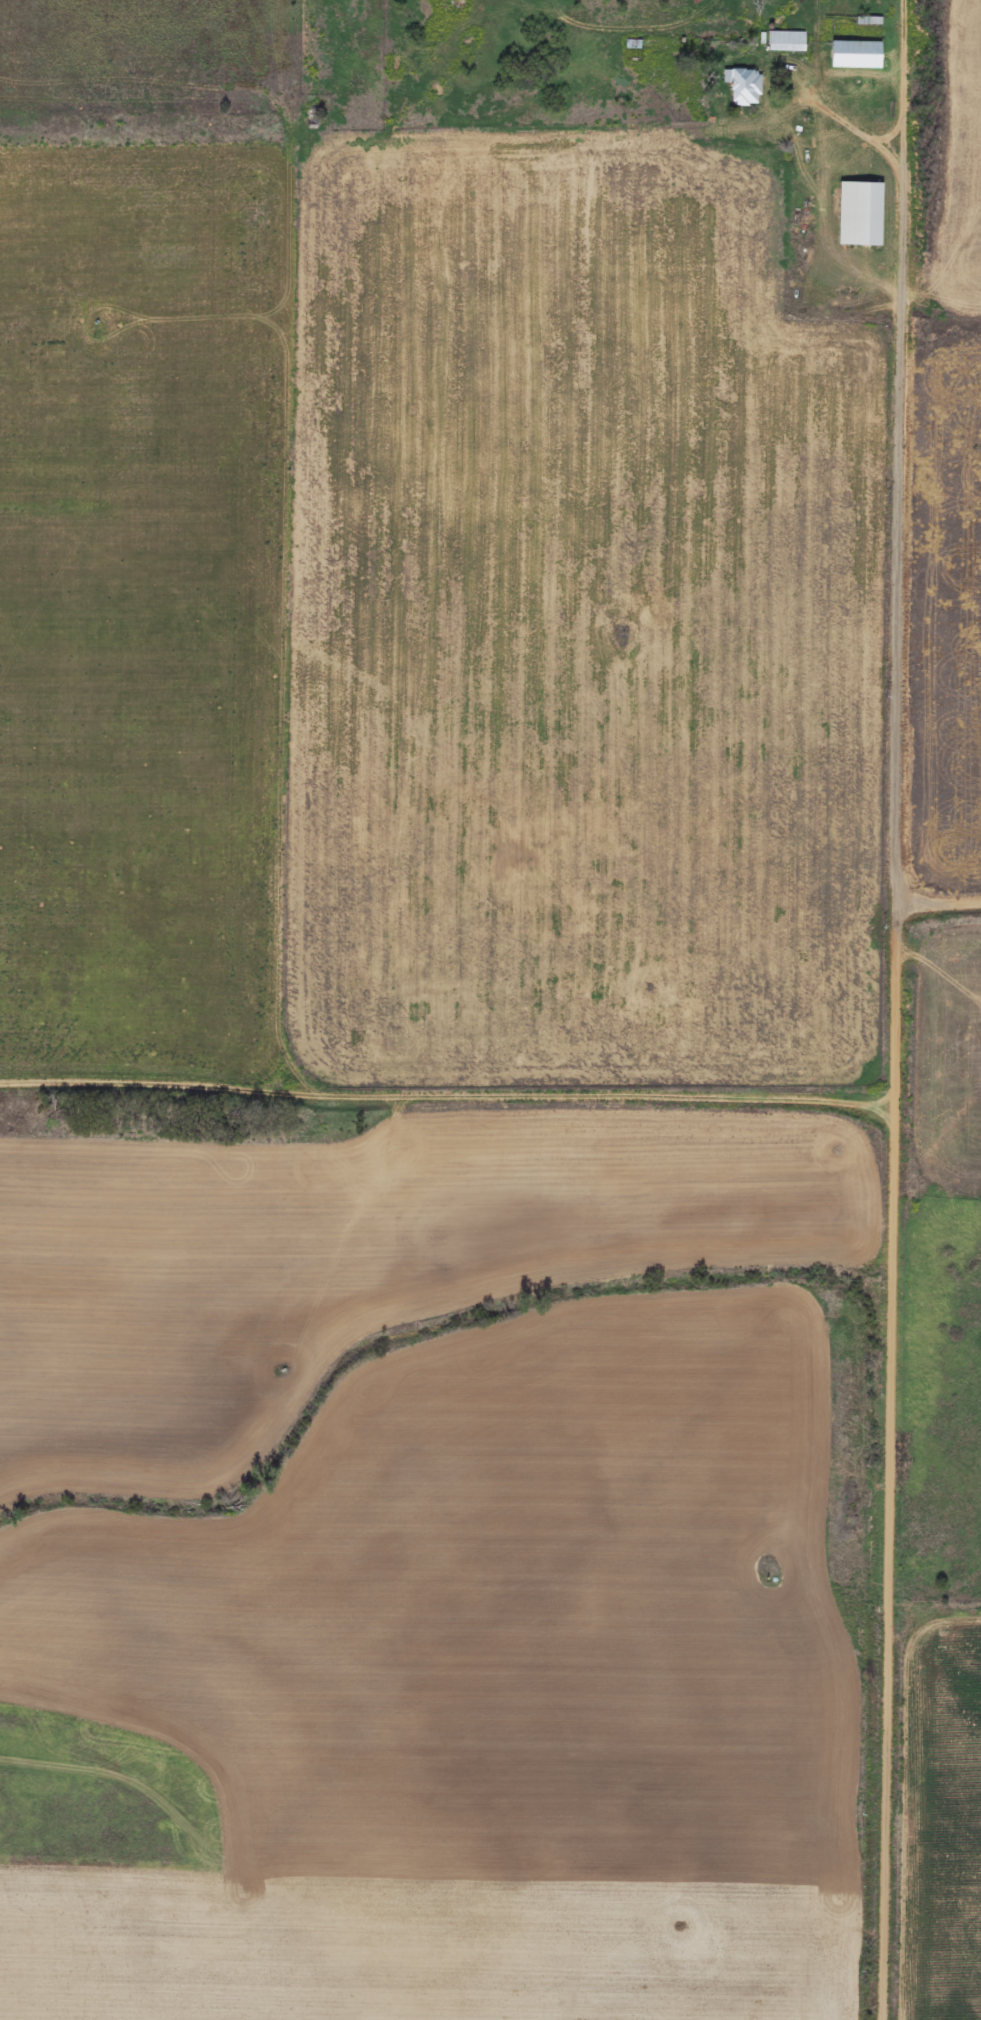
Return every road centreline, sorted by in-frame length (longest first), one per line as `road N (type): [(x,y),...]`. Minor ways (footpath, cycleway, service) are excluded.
road 1 (residential): [(886,2019),(906,0)]
road 2 (residential): [(897,1105),(780,1093),(293,1096),(220,1087),(0,1086)]
road 3 (residential): [(903,174),(844,143),(822,141),(756,156),(360,157)]

